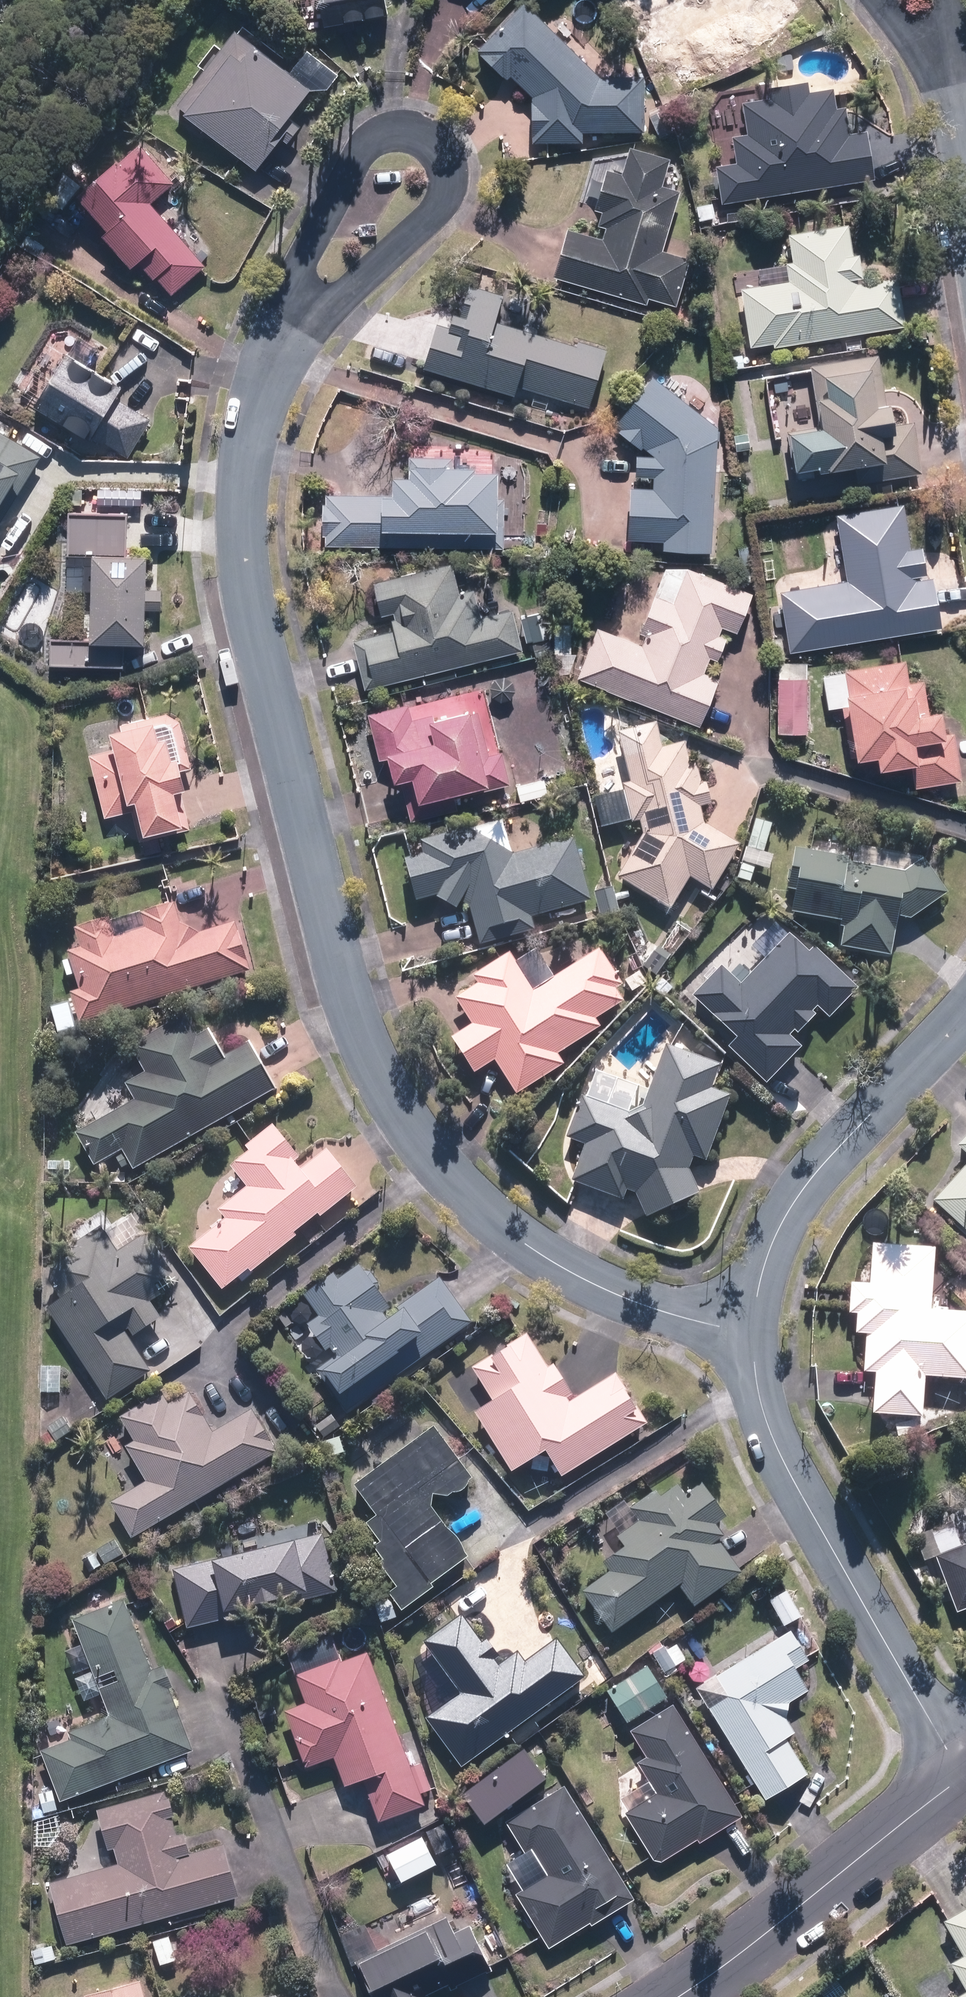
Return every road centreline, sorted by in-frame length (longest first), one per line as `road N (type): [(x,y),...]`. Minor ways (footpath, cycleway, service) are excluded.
road 1 (residential): [(753,1335),(622,1297),(527,1245),(450,1179),(377,1068),(344,982),(245,582),(247,445),(286,335)]
road 2 (residential): [(959,1780),(789,1475),(759,1395),(753,1335)]
road 3 (residential): [(753,1335),(763,1271),(792,1204),(965,1007)]
road 4 (tertiary): [(678,1996),(959,1780)]
road 5 (residential): [(286,335),(305,256),(356,151),(382,131),(412,130),(435,142),(449,165)]
road 6 (residential): [(449,165),(447,195),(429,223),(286,335)]

